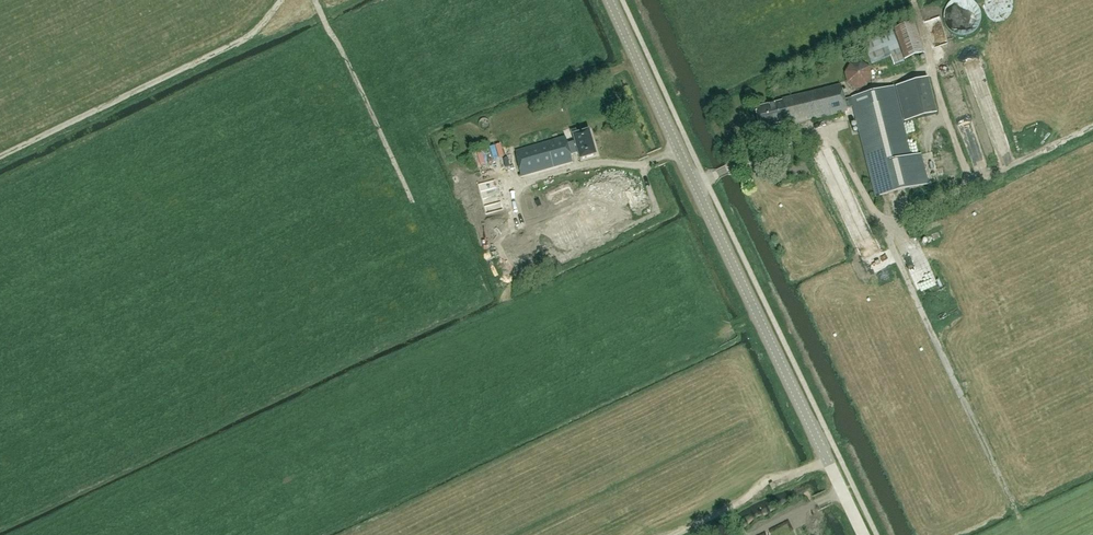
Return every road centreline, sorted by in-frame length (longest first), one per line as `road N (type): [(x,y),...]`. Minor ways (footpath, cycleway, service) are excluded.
road 1 (tertiary): [(863,534),(610,0)]
road 2 (track): [(827,460),(761,482),(667,534)]

